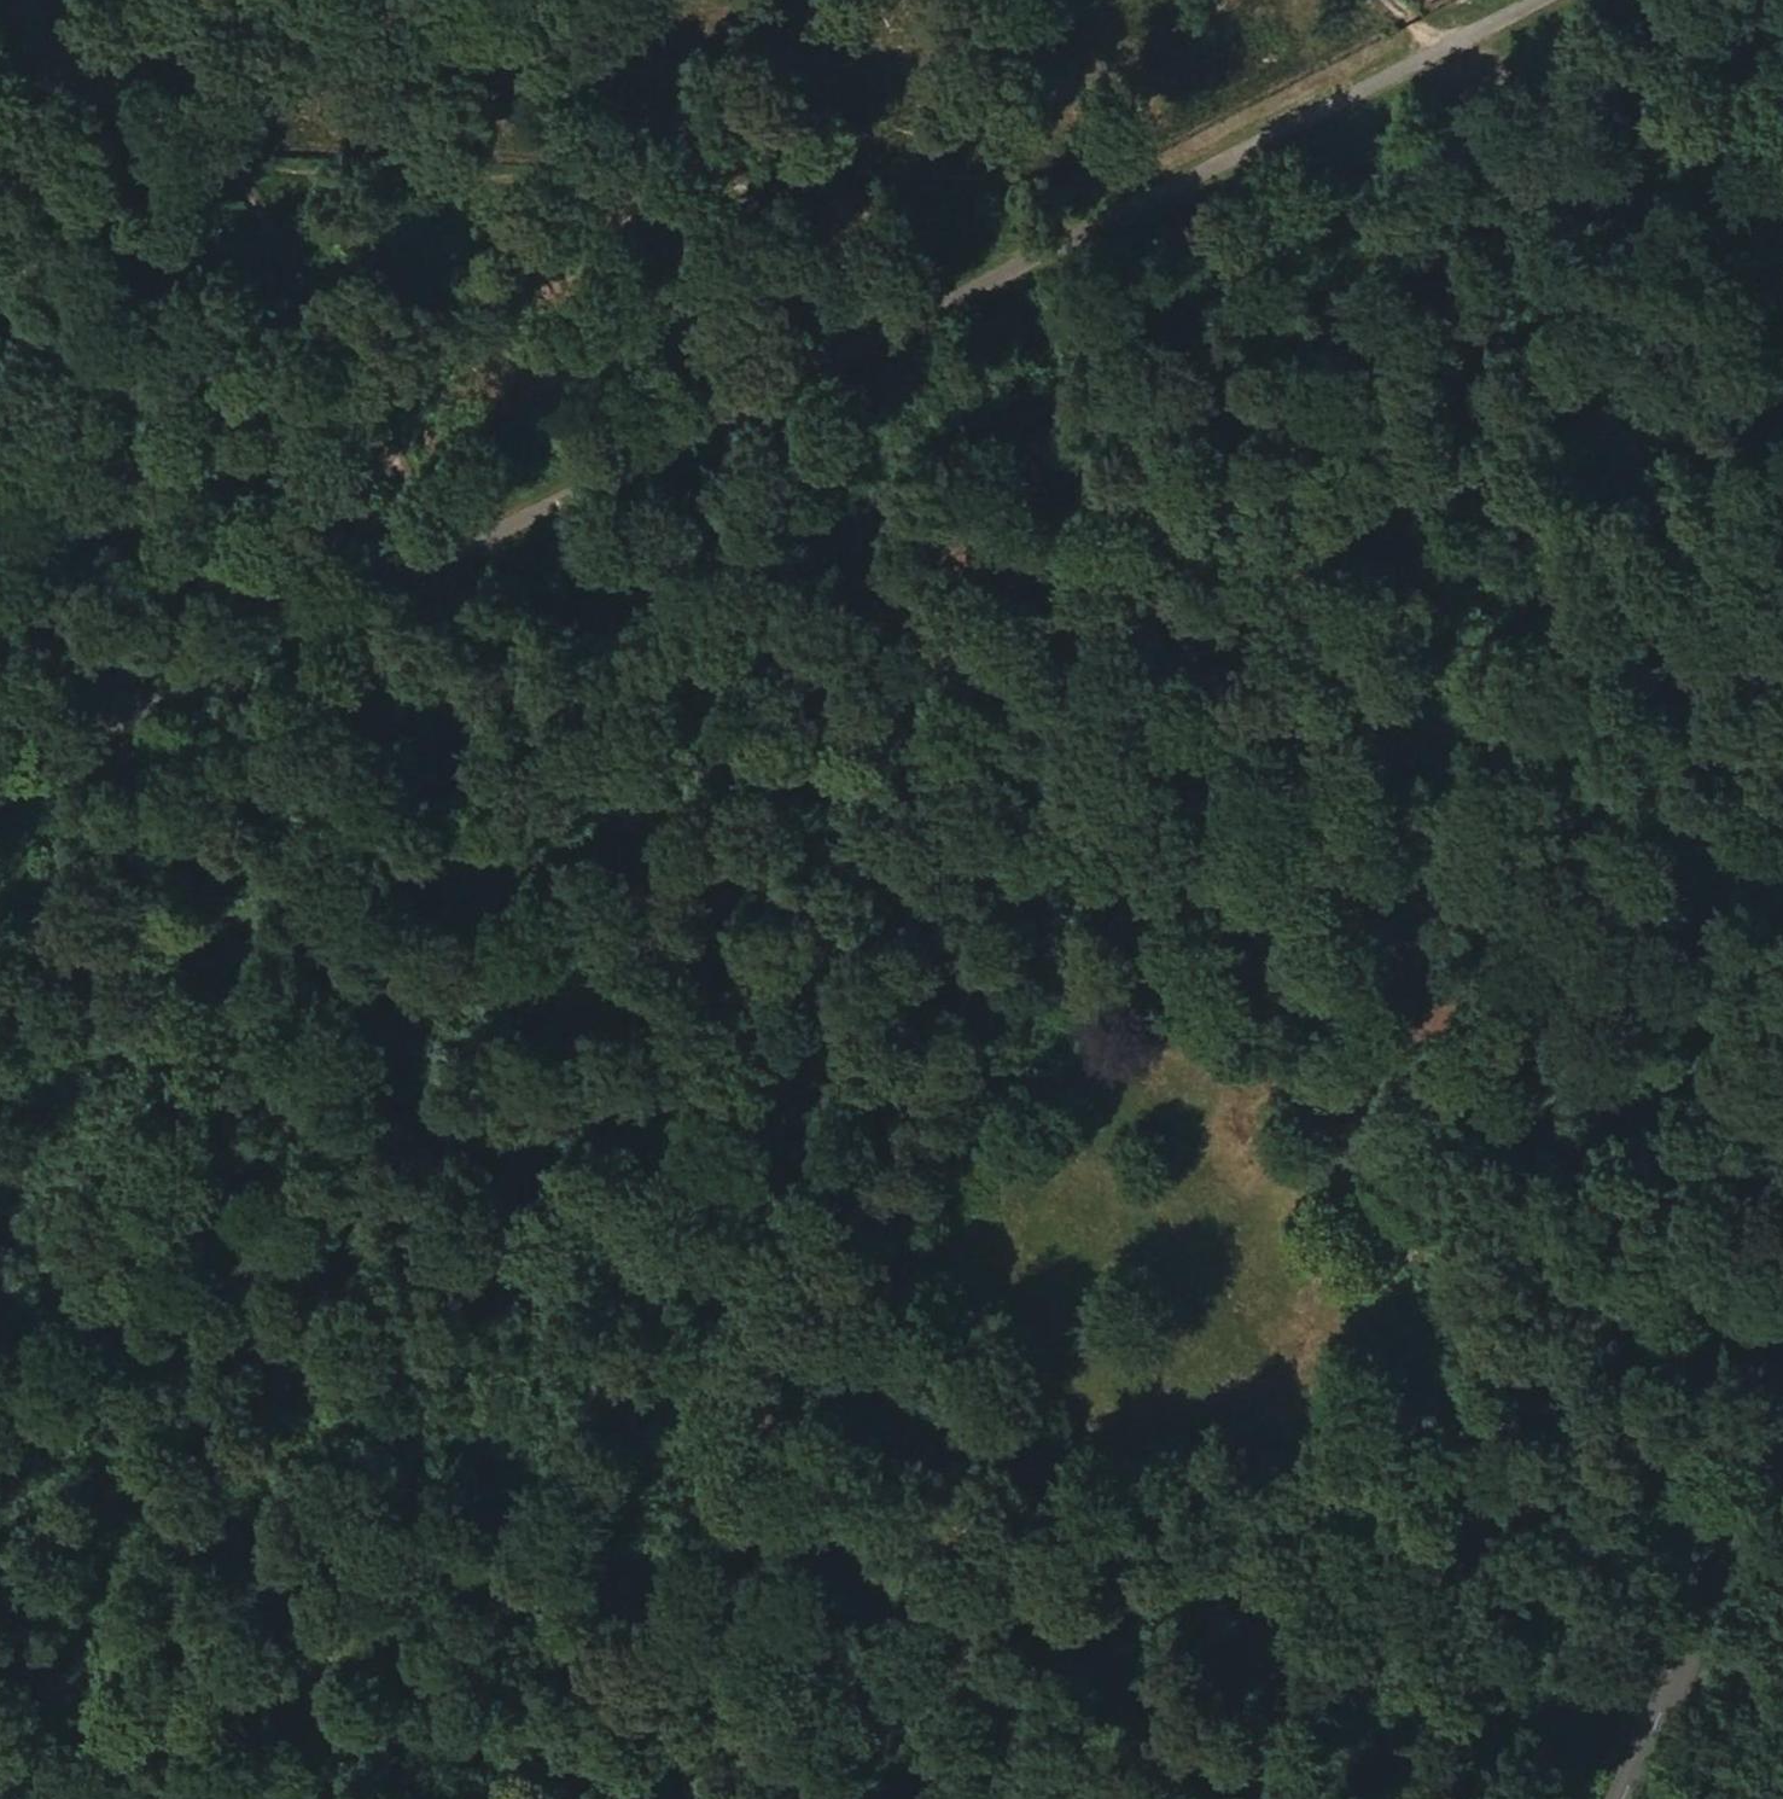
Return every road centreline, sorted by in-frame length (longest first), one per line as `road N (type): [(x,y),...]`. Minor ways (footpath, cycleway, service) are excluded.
road 1 (track): [(0,780),(1532,0)]
road 2 (tertiary): [(1782,1454),(1630,1798)]

